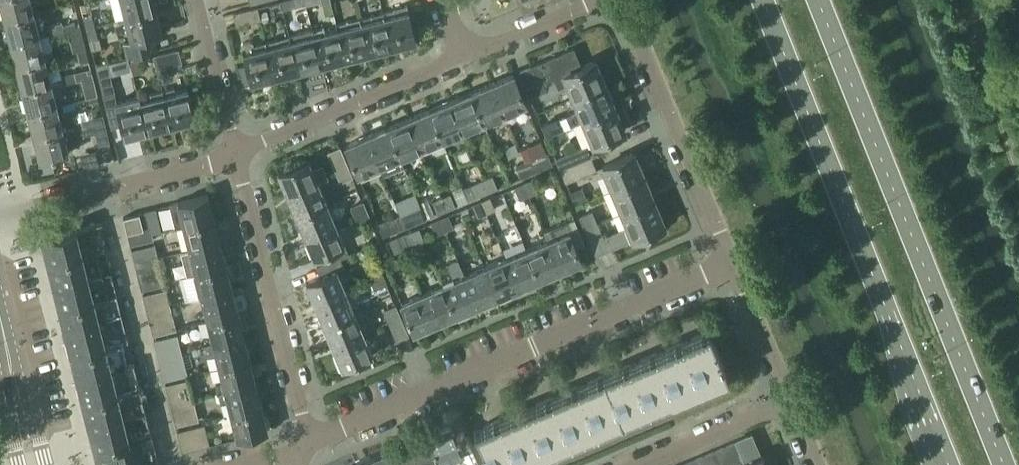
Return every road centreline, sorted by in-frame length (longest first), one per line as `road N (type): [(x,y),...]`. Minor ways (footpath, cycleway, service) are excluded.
road 1 (secondary): [(763,0),(949,464)]
road 2 (secondary): [(1005,464),(819,0)]
road 3 (residential): [(304,445),(733,263)]
road 4 (residential): [(304,445),(235,153)]
road 5 (residential): [(733,263),(637,32),(612,0)]
road 6 (residential): [(235,153),(463,57)]
road 7 (residential): [(0,216),(235,153)]
road 8 (residential): [(639,464),(792,402)]
road 9 (residential): [(235,153),(198,0)]
road 10 (residential): [(792,402),(733,263)]
road 11 (residential): [(463,57),(599,0)]

